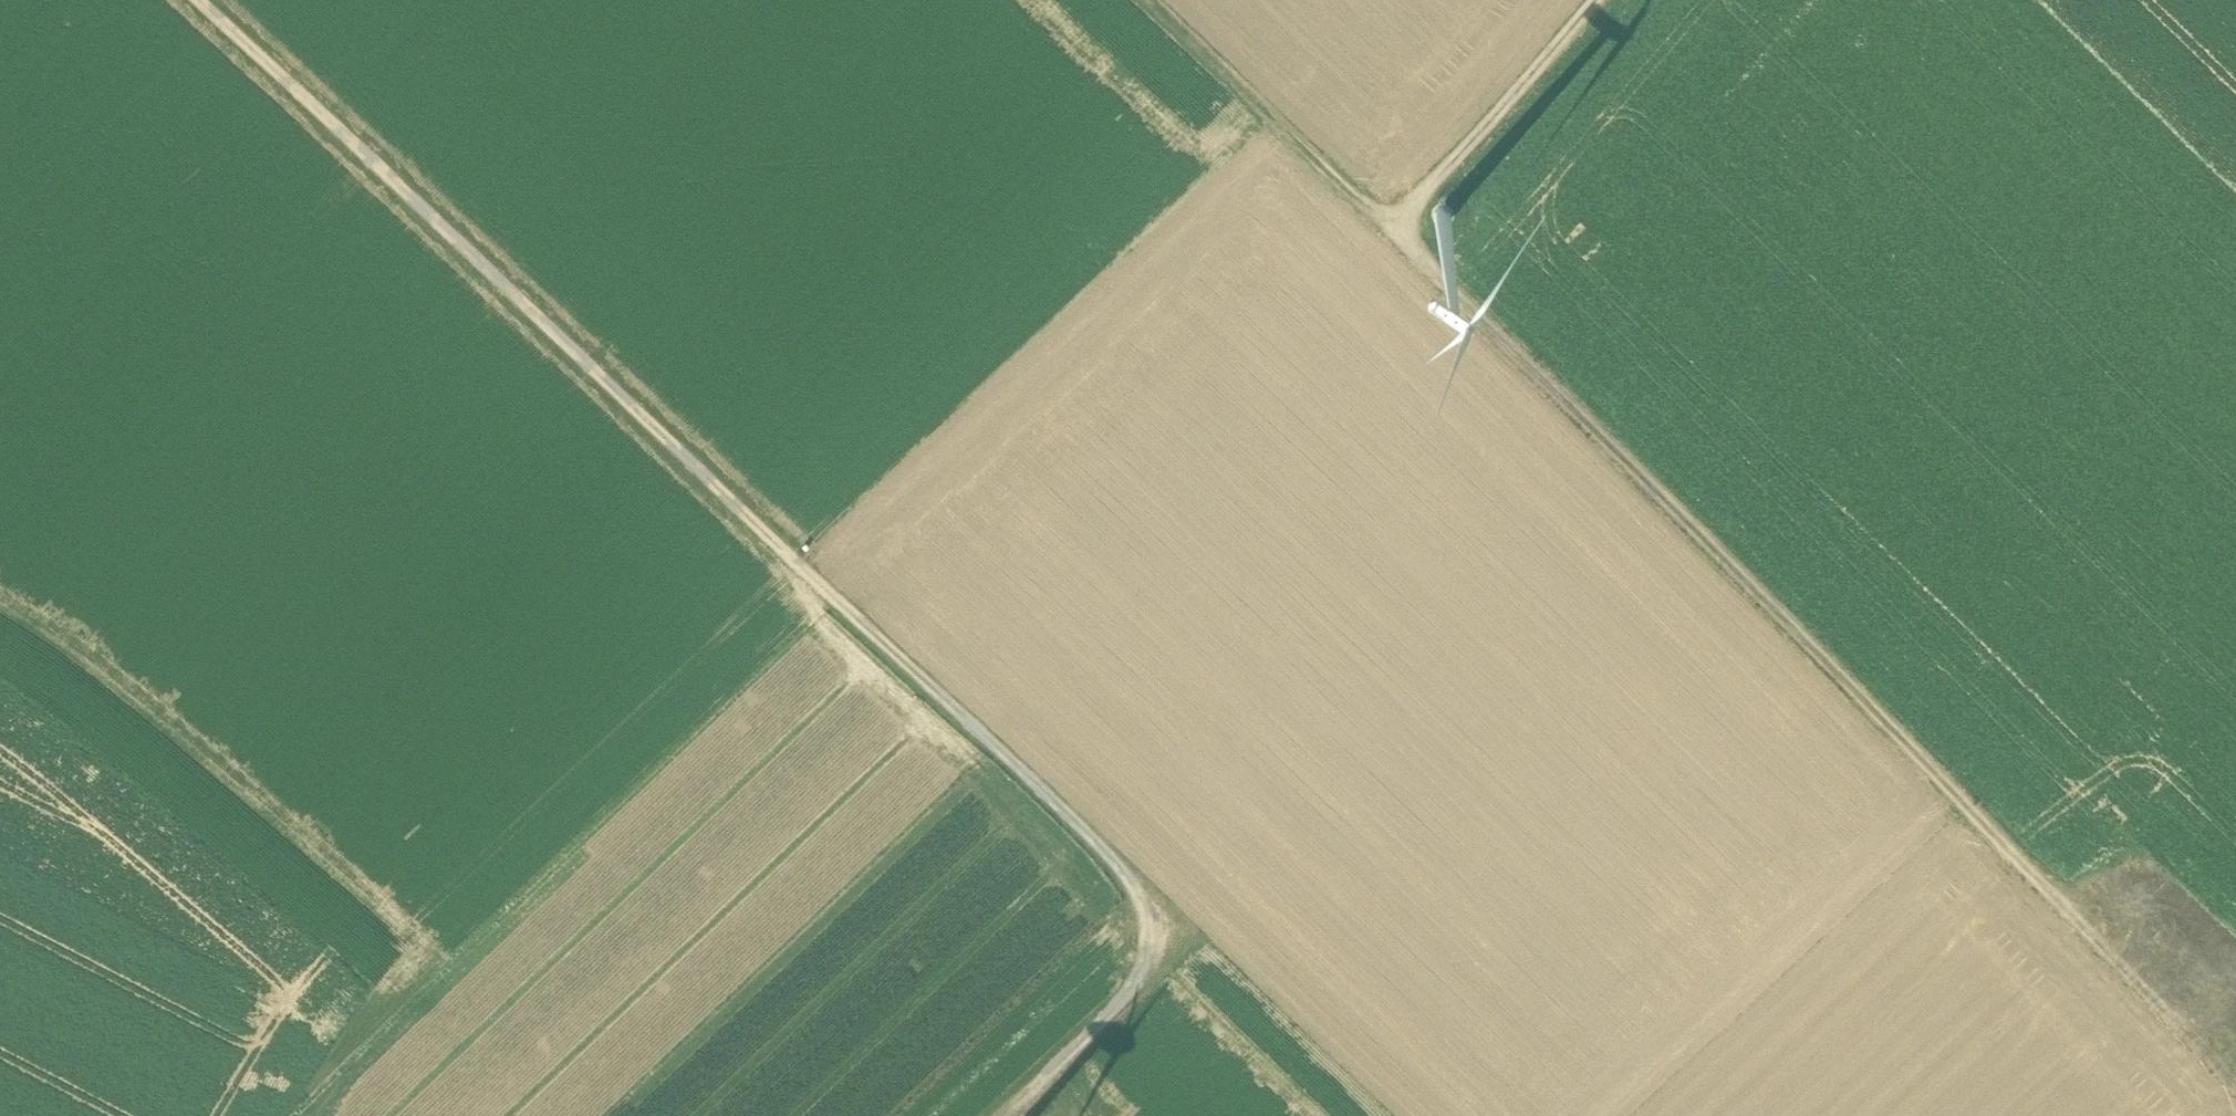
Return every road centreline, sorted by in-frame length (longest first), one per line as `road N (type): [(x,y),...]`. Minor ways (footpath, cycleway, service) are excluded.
road 1 (track): [(2235,1082),(2067,910)]

